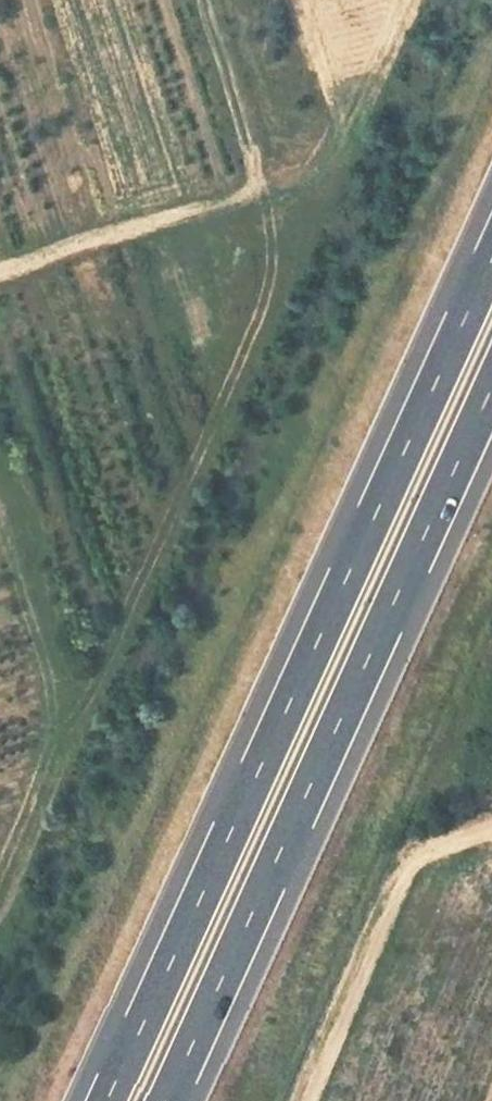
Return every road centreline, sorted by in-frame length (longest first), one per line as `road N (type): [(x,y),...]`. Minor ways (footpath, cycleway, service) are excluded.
road 1 (motorway): [(491,255),(106,1100)]
road 2 (motorway): [(168,1100),(491,391)]

